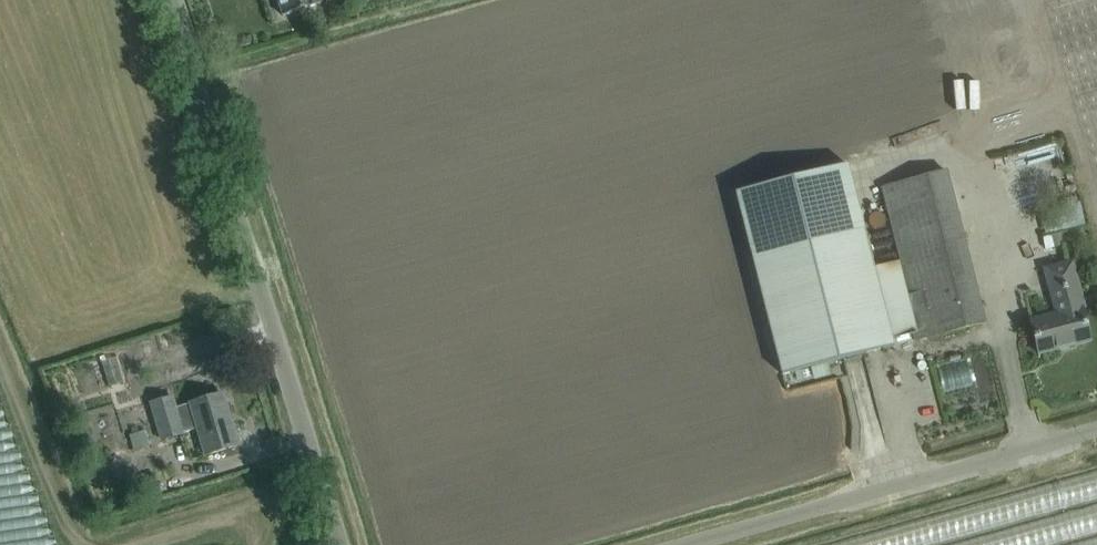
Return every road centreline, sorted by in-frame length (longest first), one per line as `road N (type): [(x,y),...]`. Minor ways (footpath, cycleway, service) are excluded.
road 1 (unclassified): [(338,544),(168,0)]
road 2 (unclassified): [(682,544),(1096,428)]

